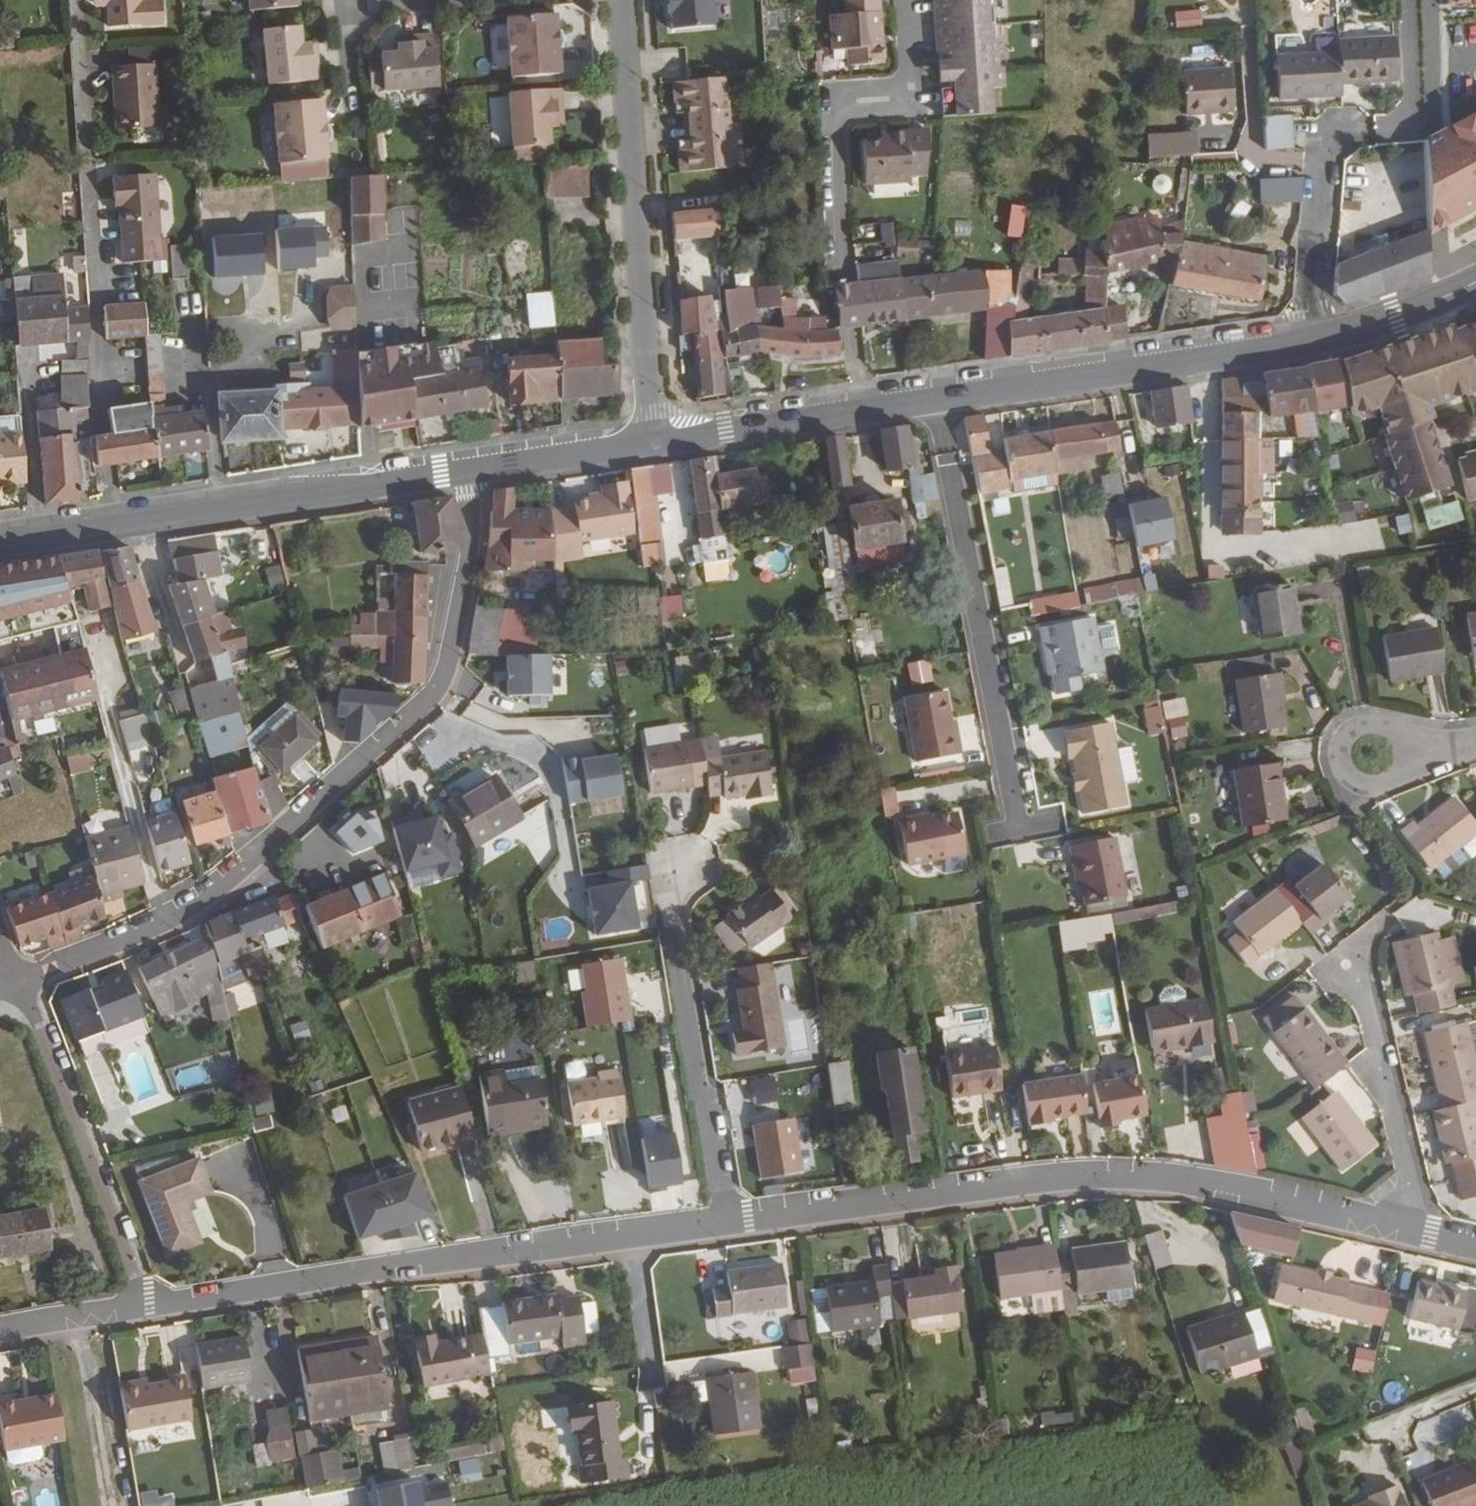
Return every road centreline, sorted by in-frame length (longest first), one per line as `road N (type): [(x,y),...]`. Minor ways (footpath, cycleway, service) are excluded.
road 1 (residential): [(466,470),(463,602),(439,686),(376,751),(211,891),(127,942),(21,977)]
road 2 (residential): [(721,1227),(1083,1177),(1165,1177),(1427,1233)]
road 3 (residential): [(152,1312),(631,1239)]
road 4 (primary): [(466,470),(0,544)]
road 5 (residential): [(618,0),(656,443)]
road 6 (residential): [(938,400),(1020,826)]
road 7 (primary): [(1313,343),(938,400)]
road 8 (residential): [(721,1227),(671,899),(681,867)]
road 9 (residential): [(152,1312),(21,977)]
road 10 (residential): [(1427,1233),(1358,988),(1358,947),(1385,918)]
road 11 (primary): [(938,400),(656,443)]
road 12 (residential): [(1313,343),(1321,159),(1341,133)]
road 13 (residential): [(1407,763),(1404,740),(1380,723),(1356,728),(1343,742),(1341,762),(1358,785),(1383,788),(1405,769)]
road 14 (primary): [(656,443),(466,470)]
road 15 (primary): [(1475,282),(1313,343)]
road 16 (residential): [(0,1339),(152,1312)]
road 17 (residential): [(631,1239),(653,1382)]

